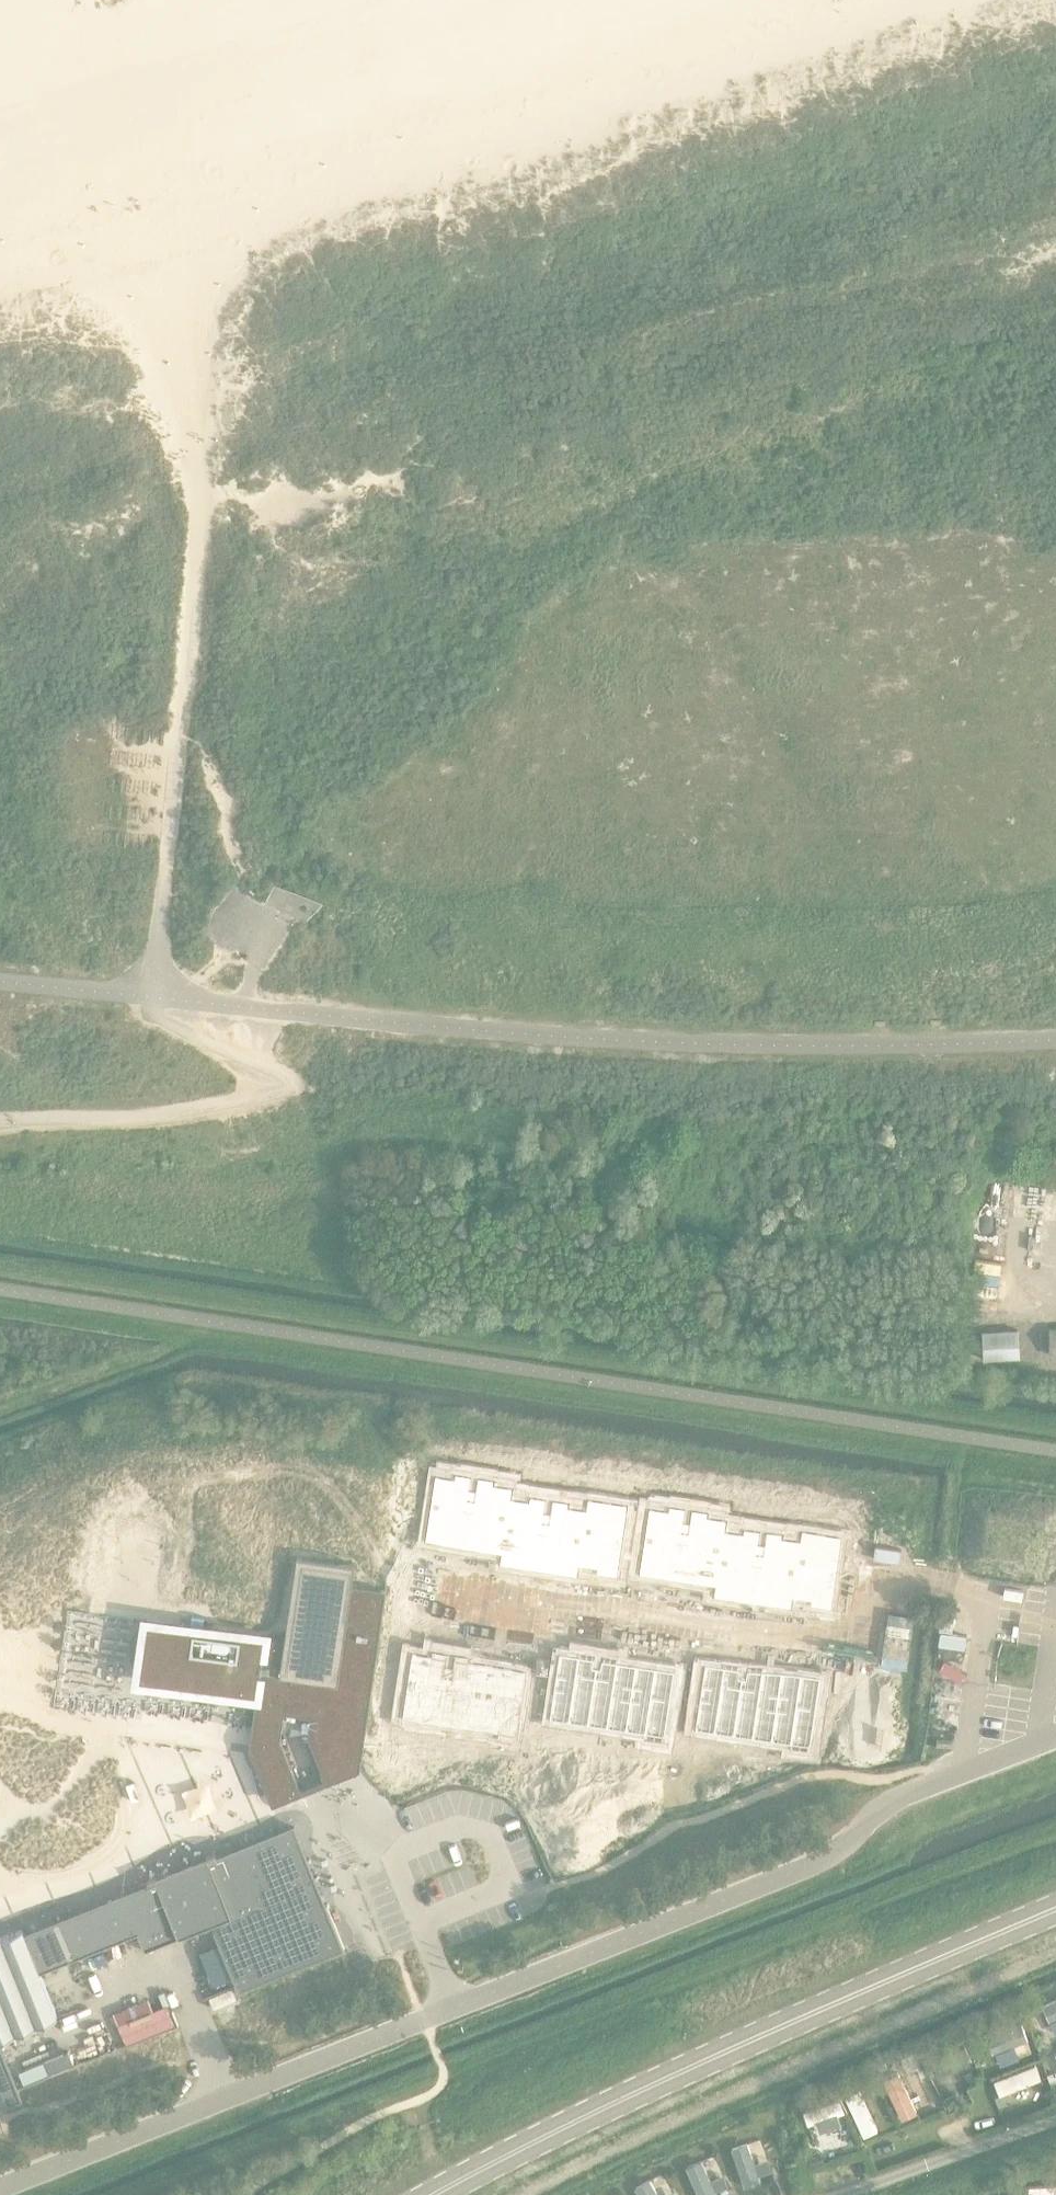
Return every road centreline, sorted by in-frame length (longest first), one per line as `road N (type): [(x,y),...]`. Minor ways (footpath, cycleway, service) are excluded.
road 1 (unclassified): [(0,2186),(819,1861),(888,1801),(928,1785)]
road 2 (tertiary): [(432,2194),(637,2088),(1055,1909)]
road 3 (track): [(201,243),(204,0)]
road 4 (track): [(0,1408),(162,1348),(181,1315)]

